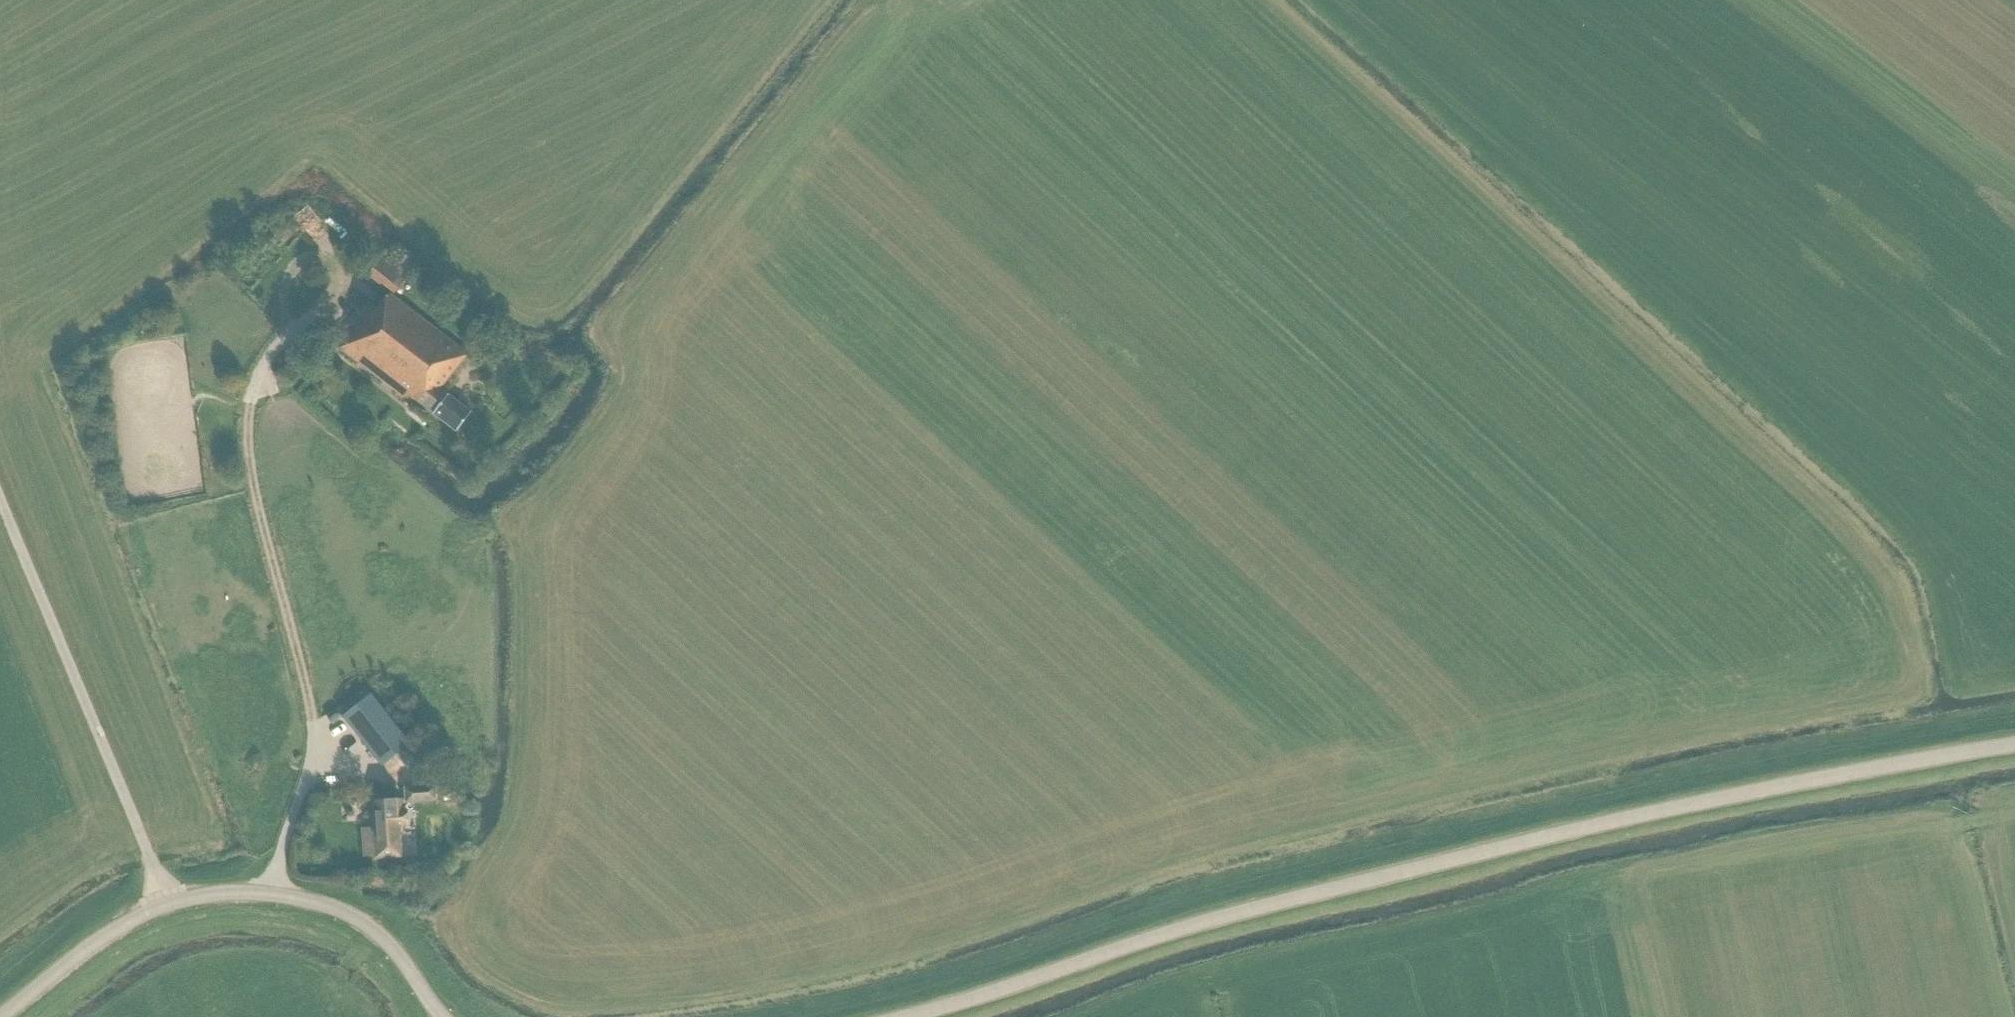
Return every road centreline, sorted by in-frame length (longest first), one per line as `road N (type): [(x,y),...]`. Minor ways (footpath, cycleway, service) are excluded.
road 1 (tertiary): [(904,1016),(1271,904),(1627,818),(2014,744)]
road 2 (track): [(270,895),(313,740),(306,680),(254,486),(248,421),(255,383),(283,339),(343,288),(332,260),(296,268),(288,284),(288,320)]
road 3 (unclassified): [(167,906),(0,483)]
road 4 (tertiary): [(167,906),(238,892),(330,906),(389,944),(443,1016)]
road 5 (tertiary): [(0,1016),(104,937),(167,906)]

